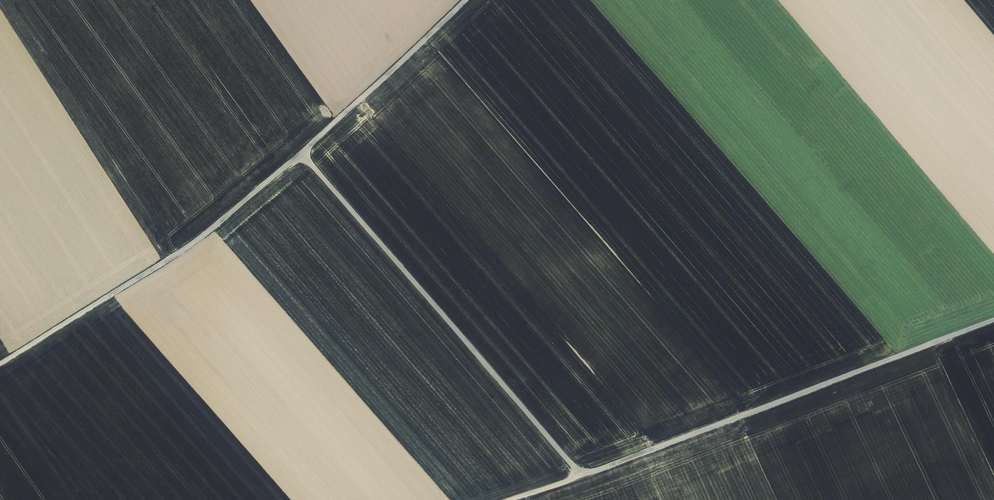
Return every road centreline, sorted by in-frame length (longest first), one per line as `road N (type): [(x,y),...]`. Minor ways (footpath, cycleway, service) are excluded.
road 1 (track): [(0,364),(179,252),(467,0)]
road 2 (track): [(511,499),(993,320)]
road 3 (track): [(301,154),(580,476)]

